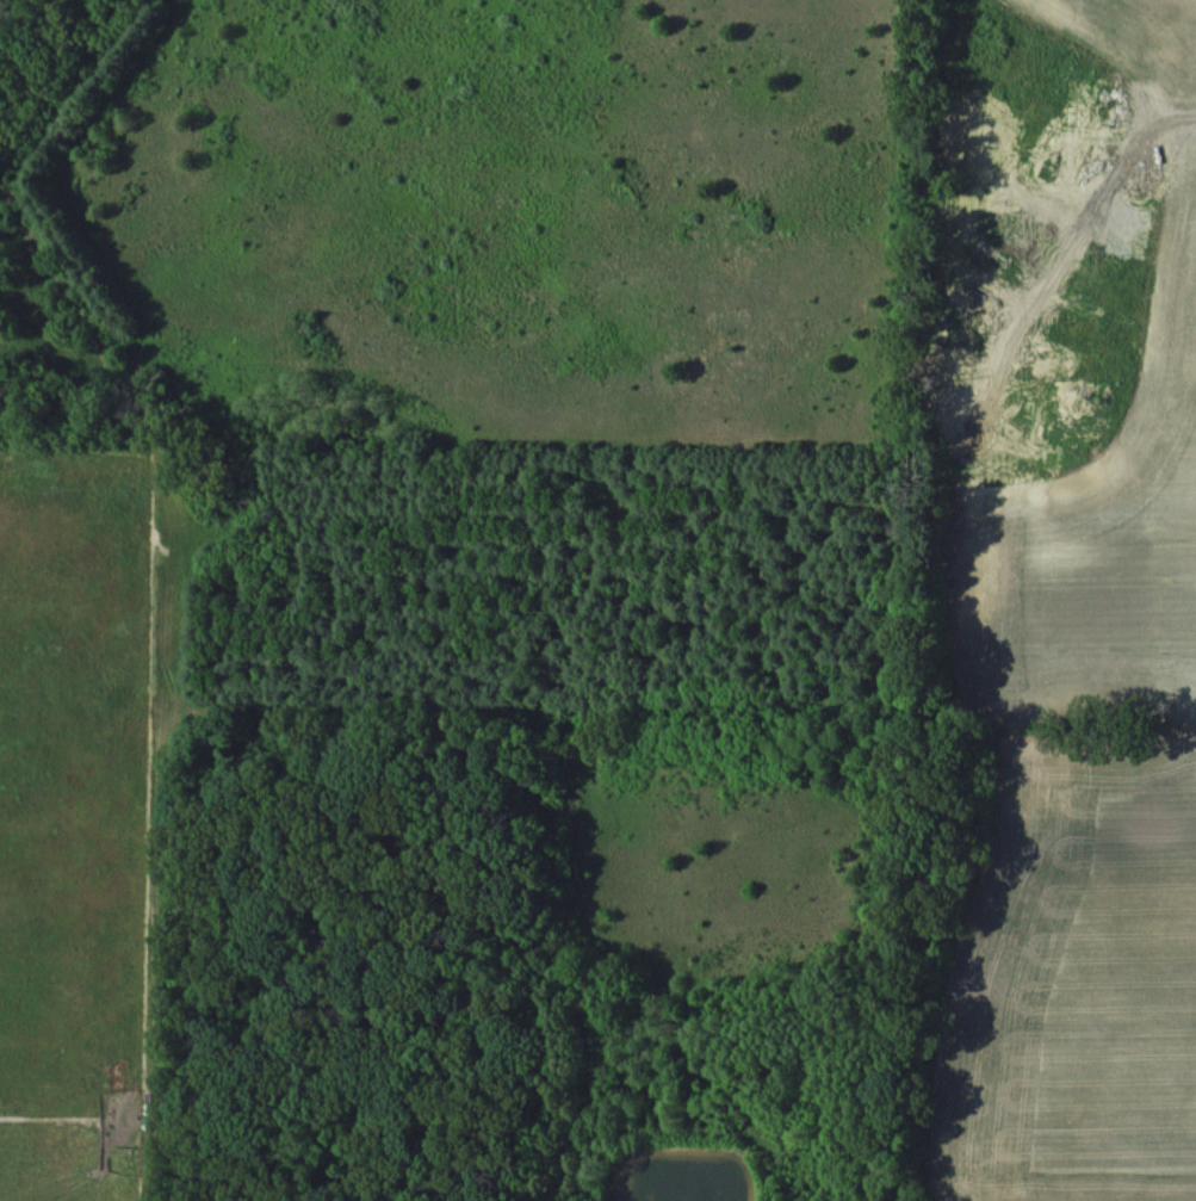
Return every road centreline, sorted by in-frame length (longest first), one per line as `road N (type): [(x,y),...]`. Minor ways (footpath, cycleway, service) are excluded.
road 1 (residential): [(0,151),(106,151),(197,0)]

